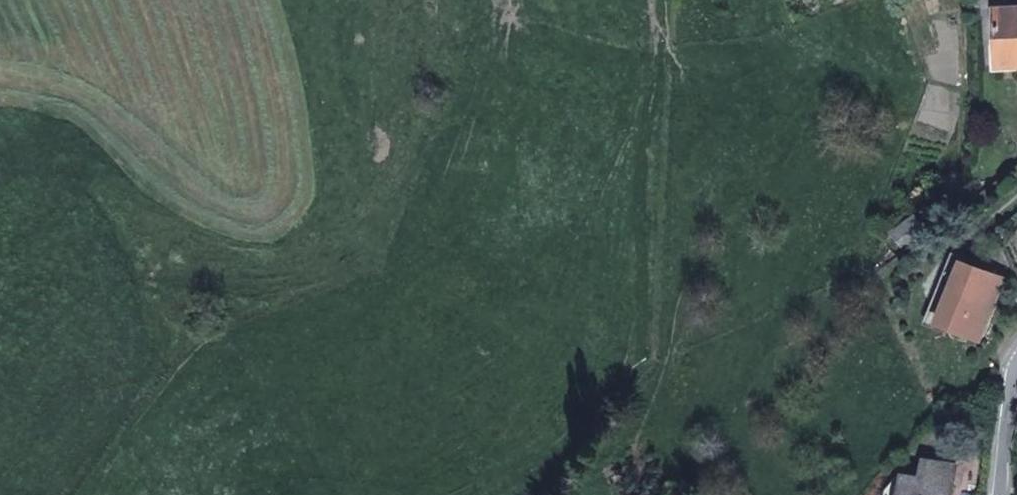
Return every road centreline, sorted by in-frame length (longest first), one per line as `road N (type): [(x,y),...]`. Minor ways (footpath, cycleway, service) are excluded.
road 1 (residential): [(1016,364),(1001,494)]

